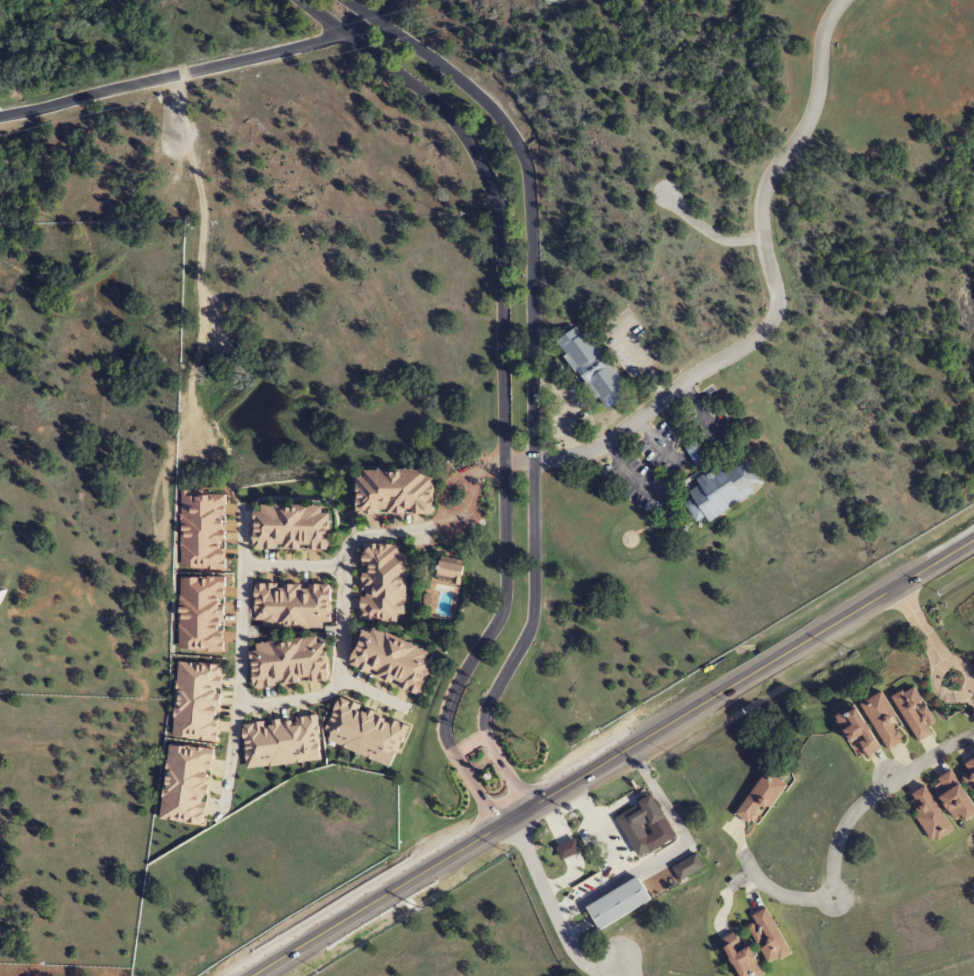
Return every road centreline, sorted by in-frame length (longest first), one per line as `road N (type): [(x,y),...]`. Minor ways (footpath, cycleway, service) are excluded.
road 1 (tertiary): [(301,0),(456,123),(498,204),(506,593),(453,691),(444,732),(484,801),(514,817)]
road 2 (tertiary): [(514,817),(515,790),(483,725),(534,611),(527,169),(505,122),(480,93),(345,0)]
road 3 (secondary): [(256,975),(973,540)]
road 4 (residential): [(534,460),(608,441),(764,331),(776,286),(764,251),(762,201),(814,105),(826,24),(841,0)]
road 5 (residential): [(0,117),(347,33),(391,0)]
road 6 (residential): [(973,730),(850,811),(830,868),(831,894),(793,897),(769,888),(742,856)]
road 7 (residential): [(514,817),(571,945),(601,975)]
road 8 (residential): [(973,700),(942,693),(937,661),(894,588)]

